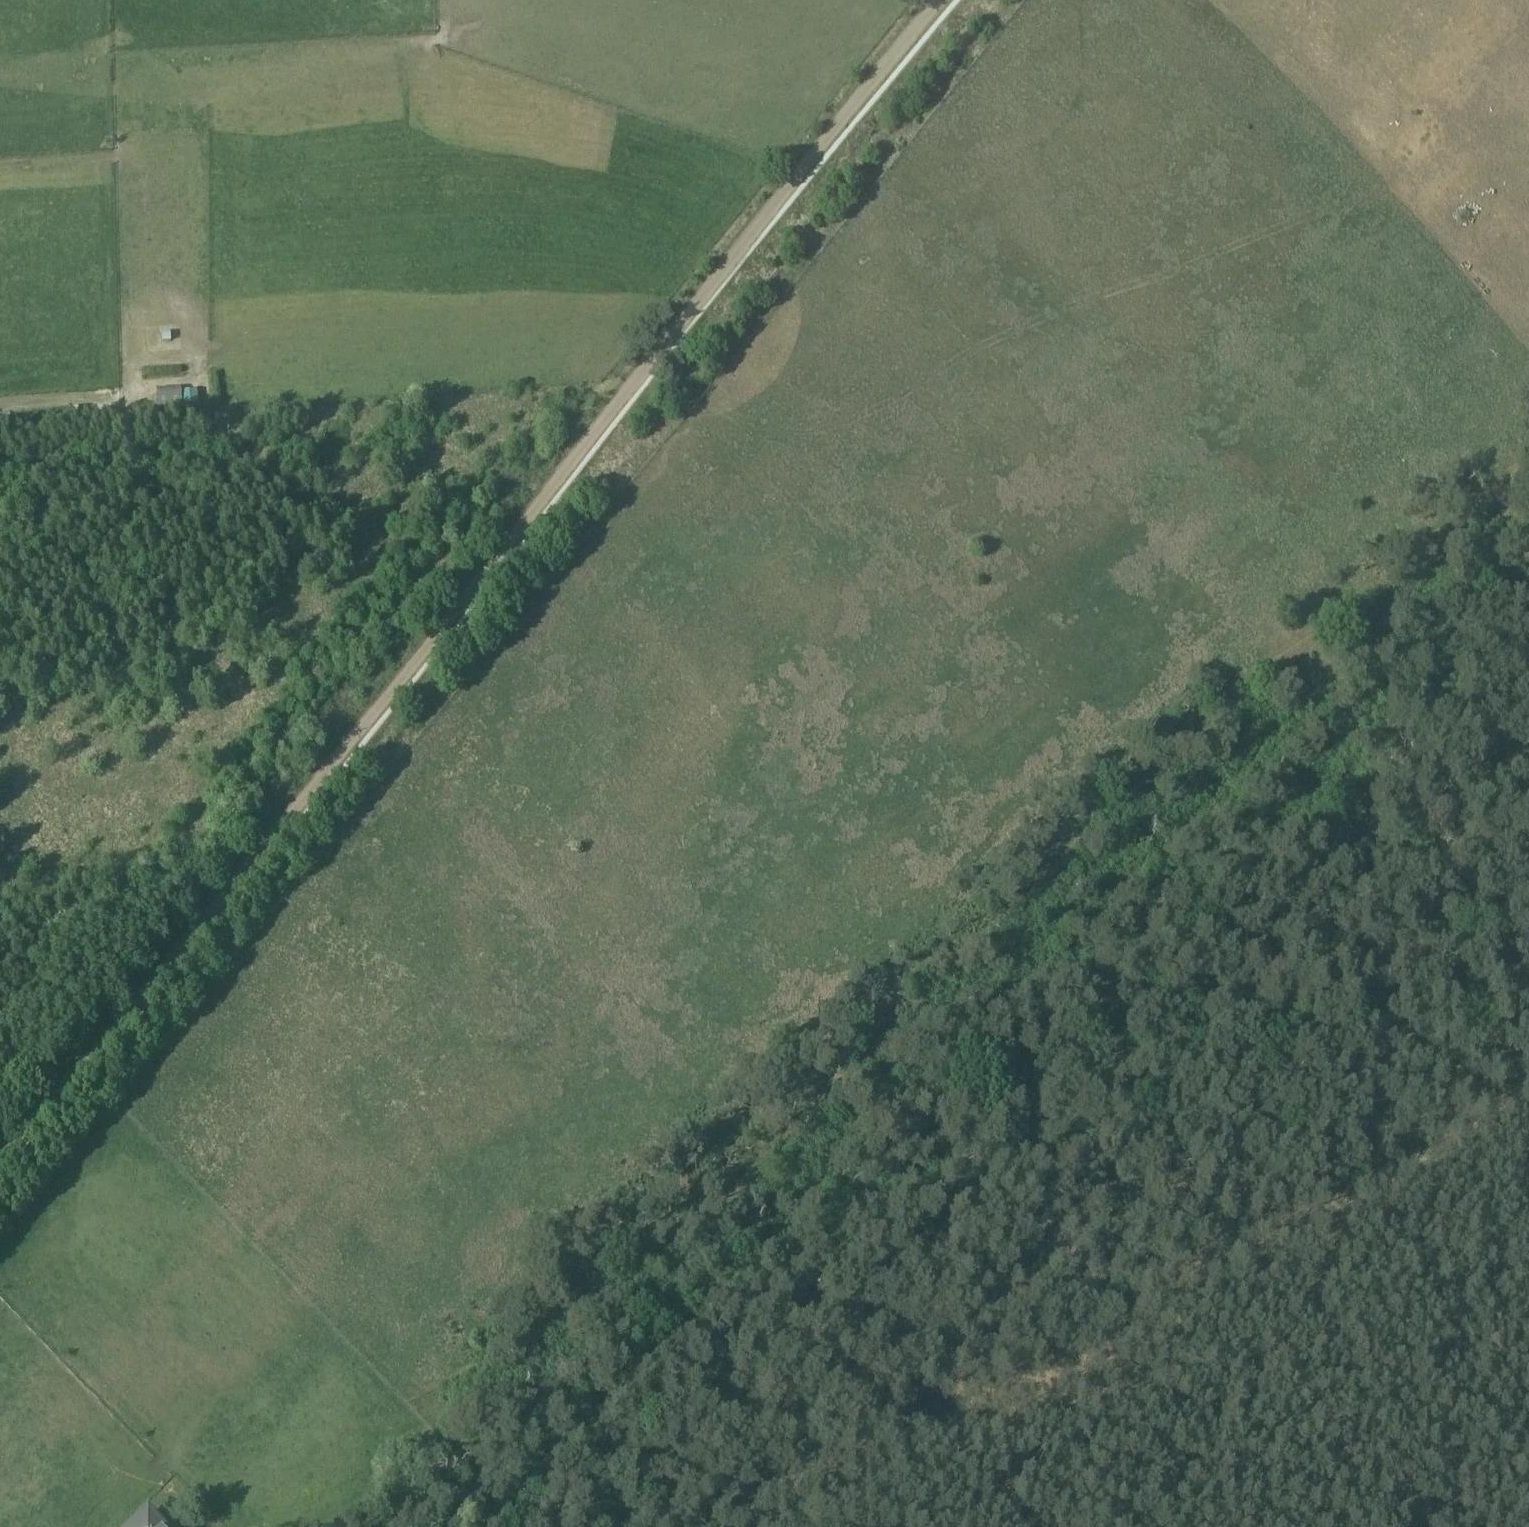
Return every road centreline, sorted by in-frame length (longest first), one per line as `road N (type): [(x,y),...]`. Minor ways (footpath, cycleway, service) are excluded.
road 1 (track): [(941,0),(204,922),(0,1156)]

